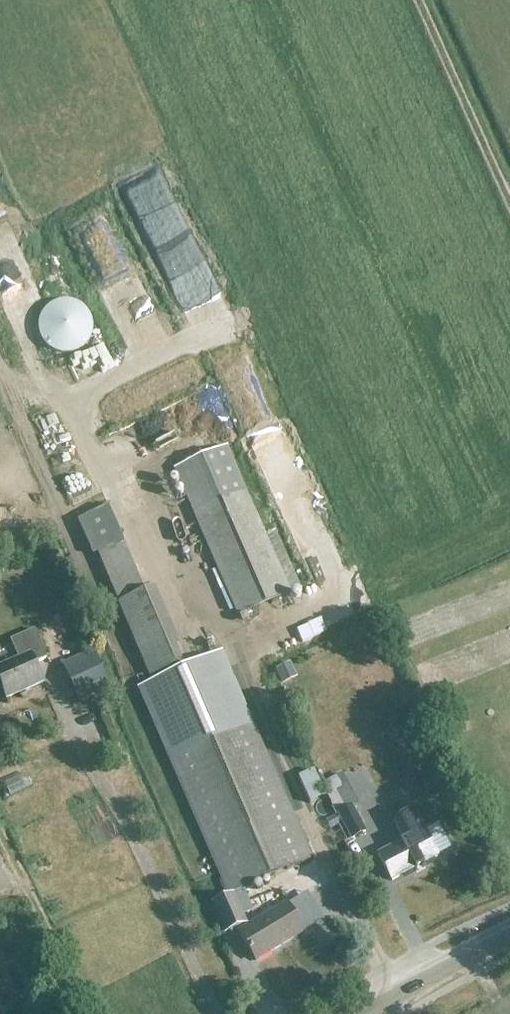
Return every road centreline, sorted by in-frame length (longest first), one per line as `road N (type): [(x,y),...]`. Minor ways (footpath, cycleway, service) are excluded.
road 1 (tertiary): [(362,1013),(509,931)]

